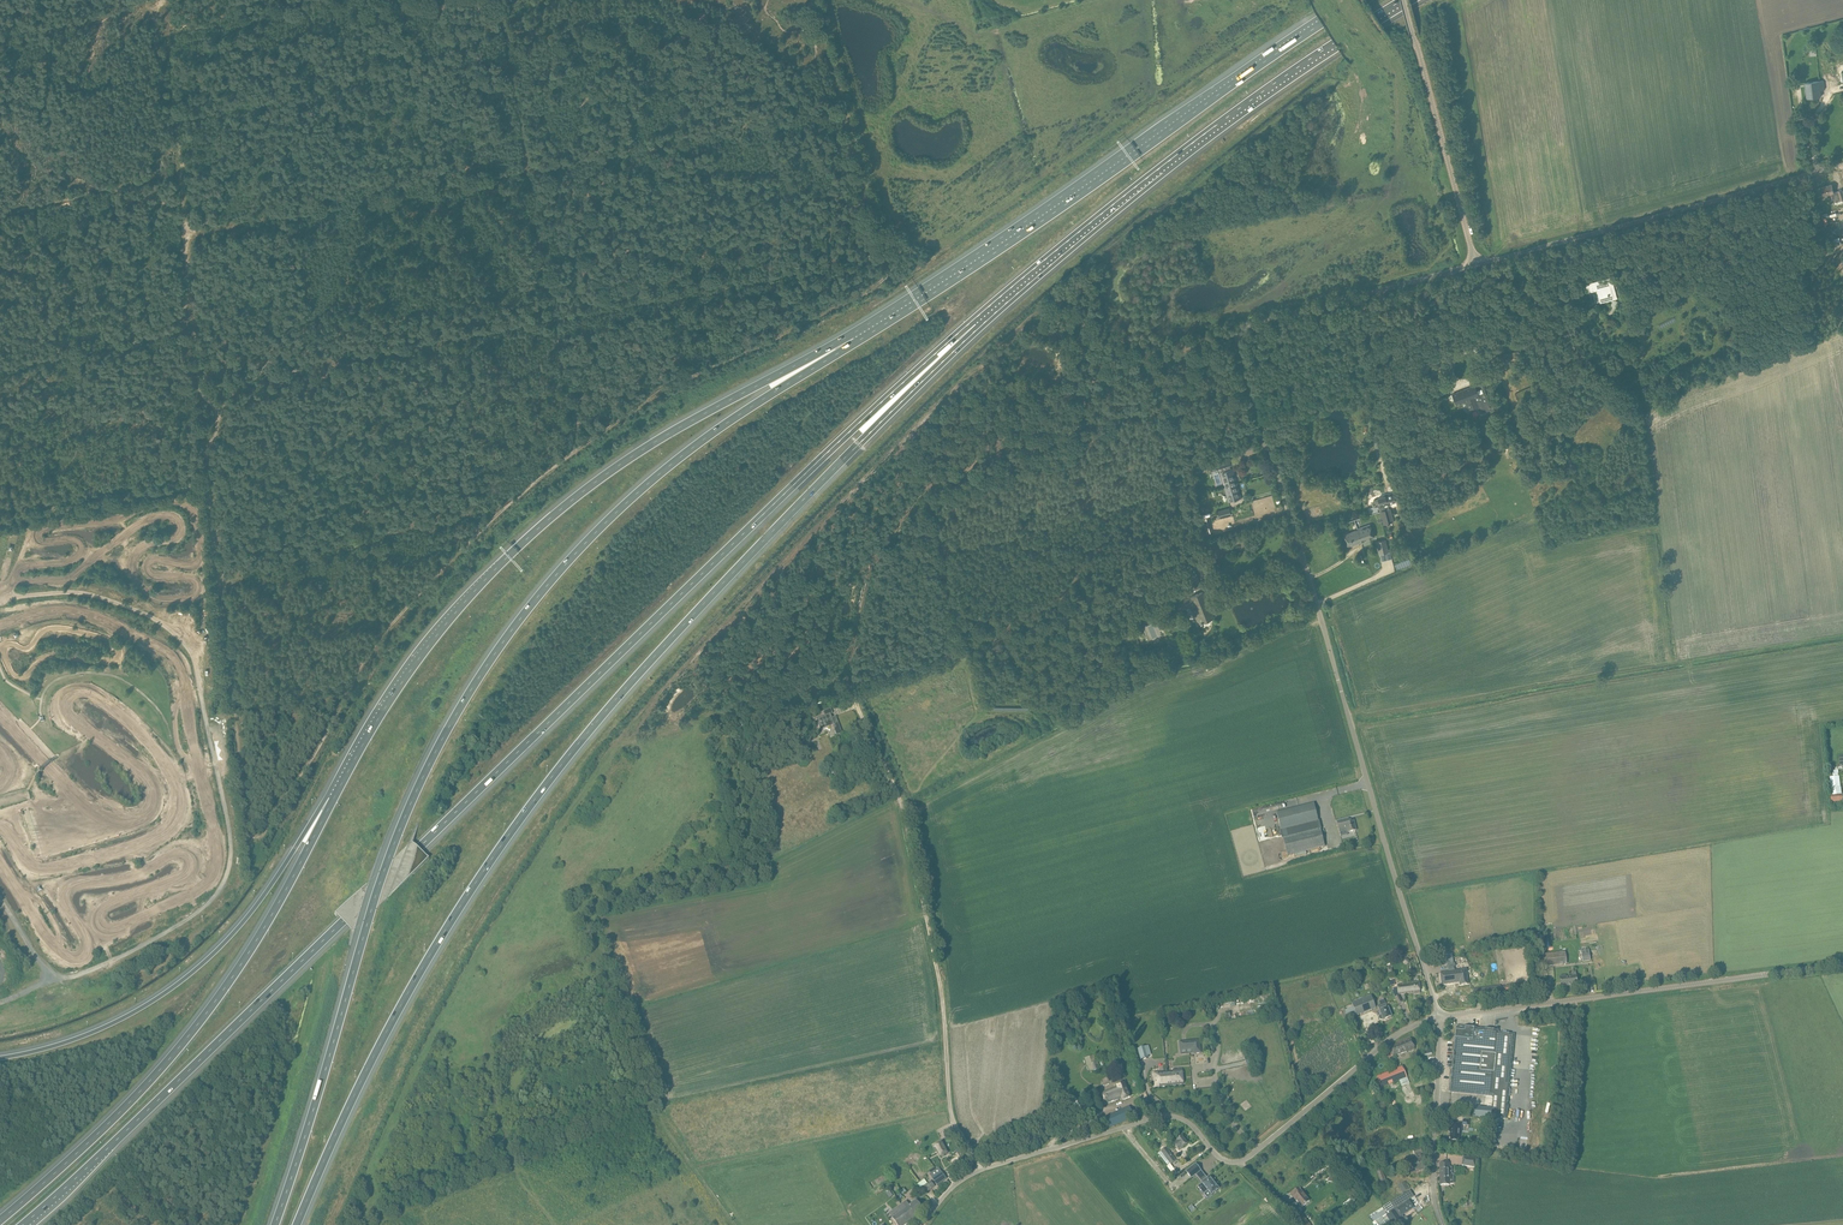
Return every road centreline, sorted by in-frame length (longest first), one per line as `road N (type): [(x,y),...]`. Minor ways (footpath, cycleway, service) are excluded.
road 1 (motorway): [(23,1224),(972,321)]
road 2 (motorway): [(297,1224),(413,982),(549,780),(670,639),(937,367),(972,321)]
road 3 (motorway): [(855,342),(679,456),(624,503),(496,650),(429,766),(385,865),(273,1224)]
road 4 (unclassified): [(1439,1017),(1234,329),(1475,264)]
road 5 (motorway): [(855,342),(681,426),(559,509),(446,624),(400,684),(334,798)]
road 6 (unclassified): [(922,1224),(954,1185),(984,1169),(1164,1116),(1186,1121),(1222,1159),(1244,1160),(1387,1043),(1439,1017)]
road 7 (motorway): [(1357,0),(855,342)]
road 8 (motorway): [(334,798),(277,907),(188,1038),(140,1093),(0,1221)]
road 9 (motorway): [(972,321),(1216,126),(1401,0)]
road 10 (track): [(984,1169),(953,1122),(941,995),(903,808),(848,684)]
road 11 (track): [(163,0),(155,42),(181,165),(208,484)]
road 12 (motorway): [(334,798),(243,923),(183,981),(105,1028),(0,1059)]
road 13 (unclassified): [(1439,1017),(1842,965)]
road 14 (track): [(208,484),(246,820)]
road 15 (track): [(890,269),(812,0)]
road 16 (unclassified): [(1475,264),(1404,0)]
road 17 (unclassified): [(1608,229),(1842,163)]
road 18 (track): [(208,484),(0,522)]
road 19 (unclassified): [(1443,1224),(1434,1186),(1439,1017)]
road 20 (track): [(194,329),(0,372)]
road 21 (track): [(0,216),(181,170)]
road 22 (unclassified): [(1475,264),(1608,229)]

